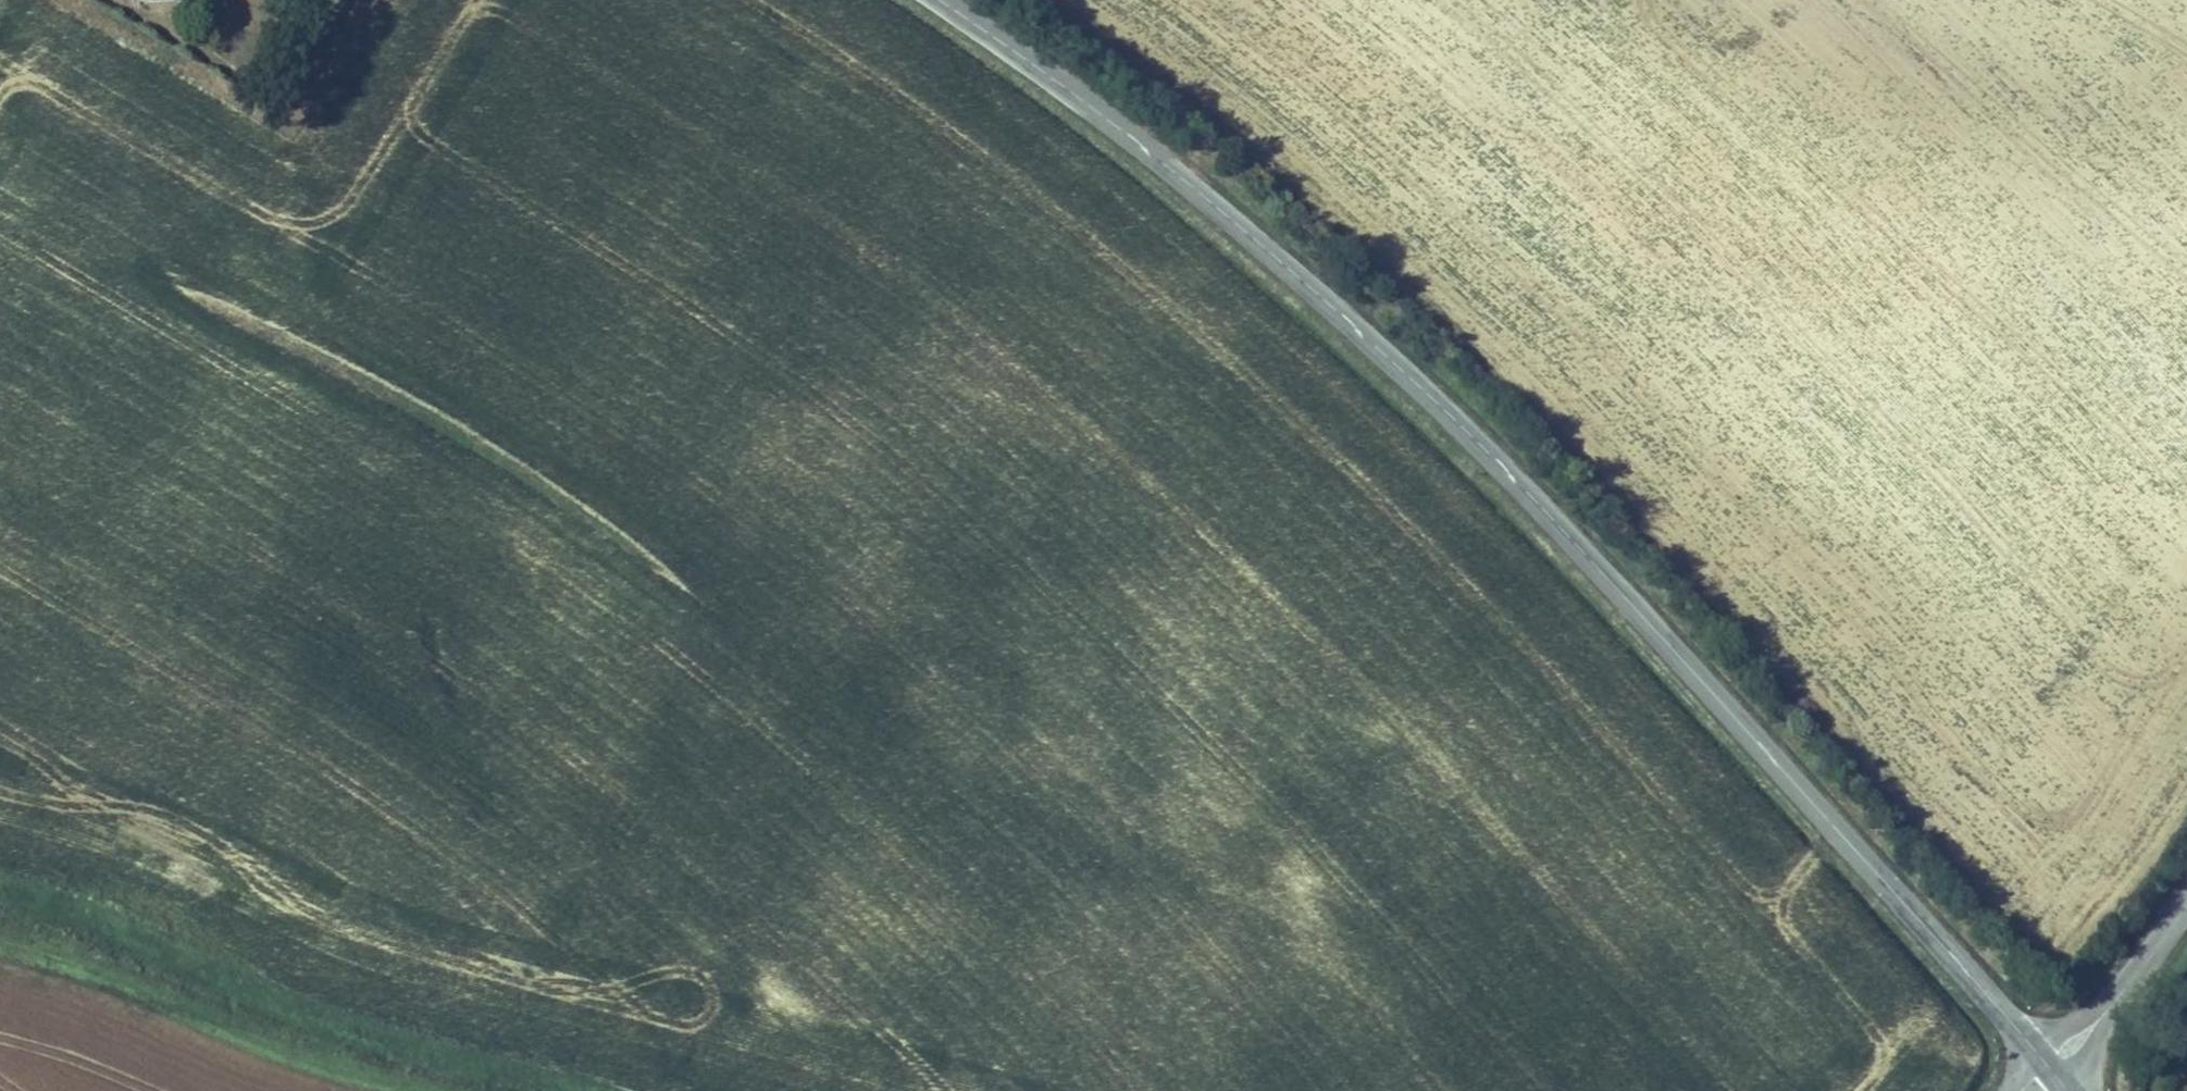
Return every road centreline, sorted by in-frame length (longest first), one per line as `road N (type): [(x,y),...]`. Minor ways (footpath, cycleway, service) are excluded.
road 1 (tertiary): [(2045,1066),(1471,417),(1080,94),(936,0)]
road 2 (tertiary): [(2186,903),(2095,1024),(2045,1066)]

